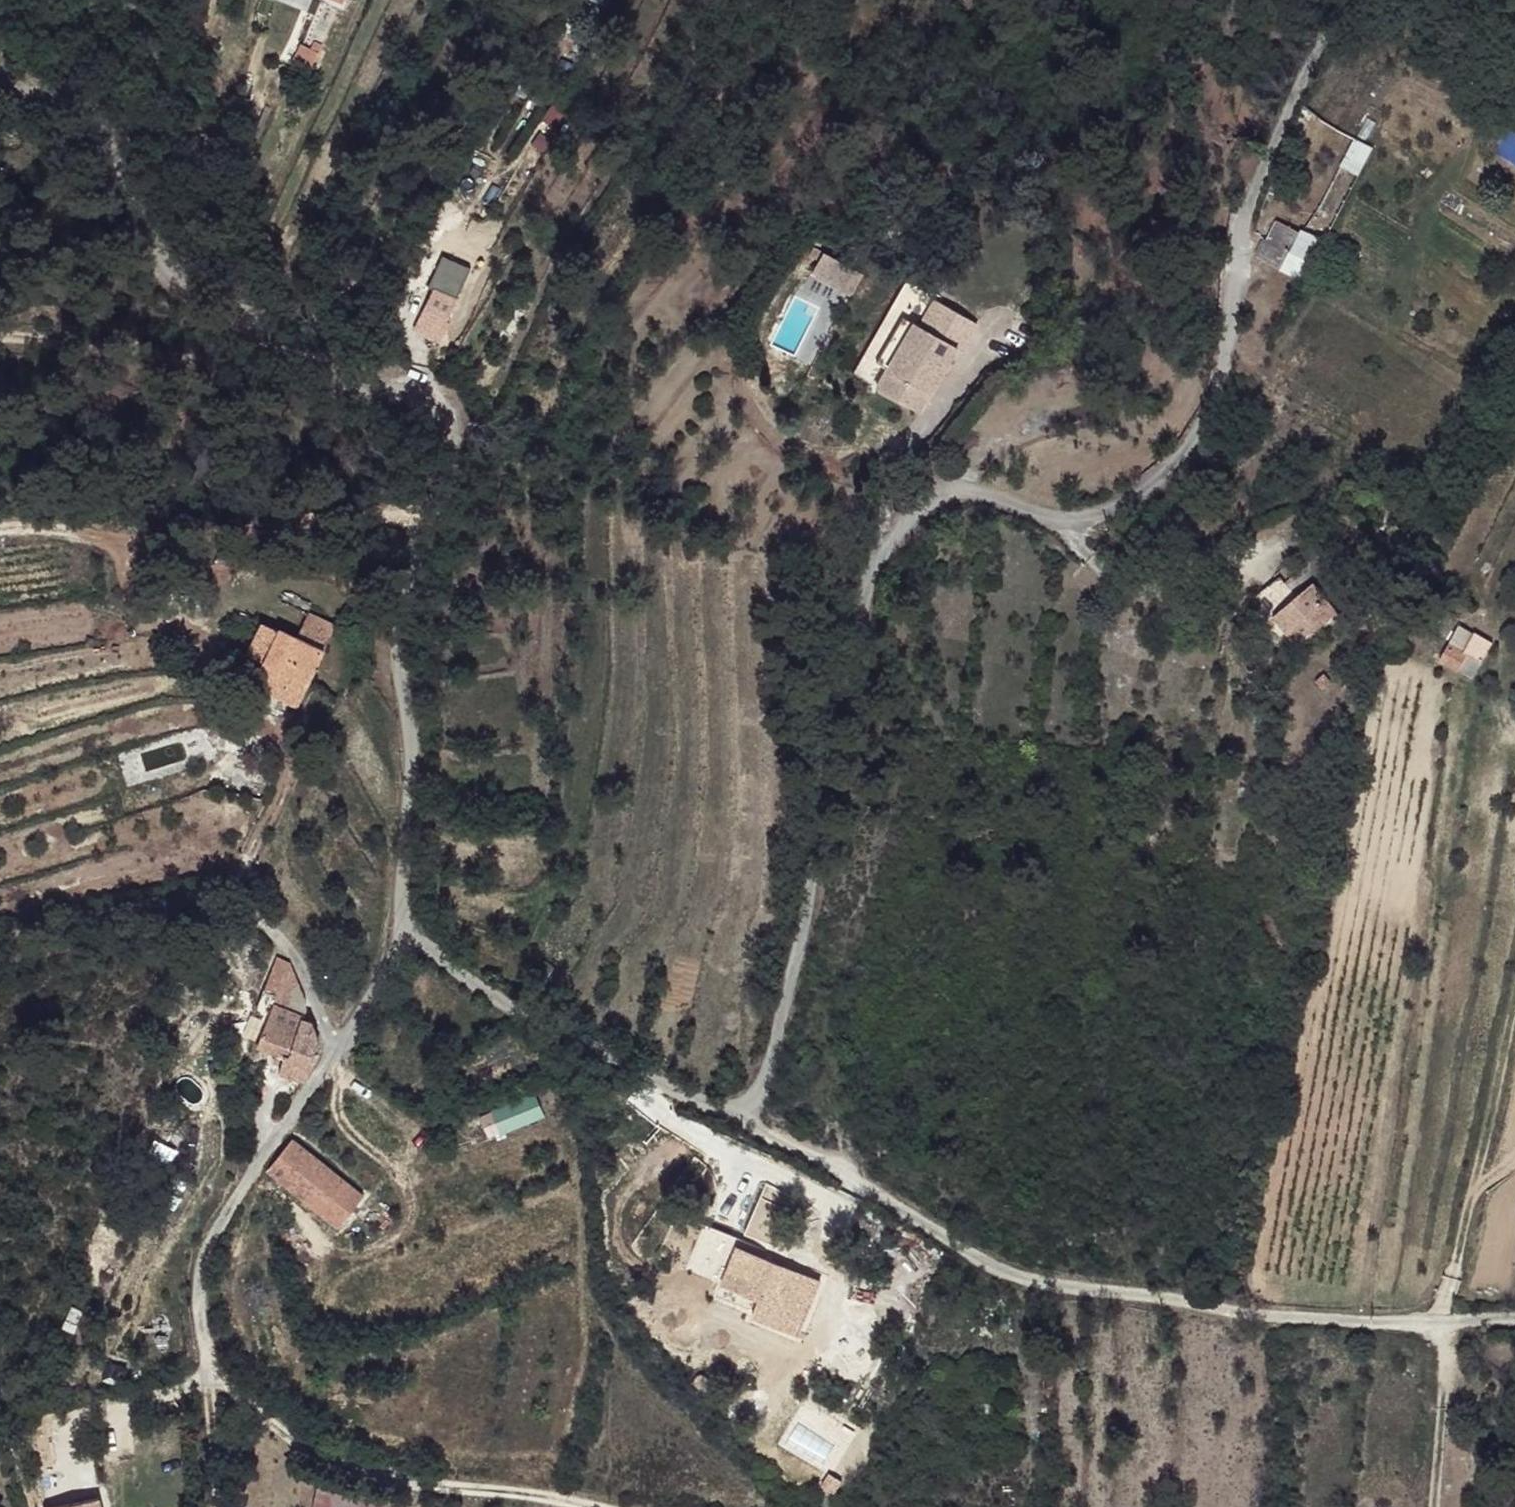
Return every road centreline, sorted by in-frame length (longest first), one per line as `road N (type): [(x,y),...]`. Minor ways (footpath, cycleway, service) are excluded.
road 1 (unclassified): [(751,1128),(795,971),(866,593),(892,534),(922,505),(951,491),(1076,525),(1117,509),(1174,461),(1213,406),(1231,249),(1290,72),(1336,0)]
road 2 (unclassified): [(751,1128),(573,1041),(438,957),(409,908),(415,590),(286,360),(0,48)]
road 3 (unclassified): [(1449,1326),(1024,1282),(905,1203),(751,1128)]
road 4 (track): [(592,1506),(385,1479),(327,1462),(210,1377)]

